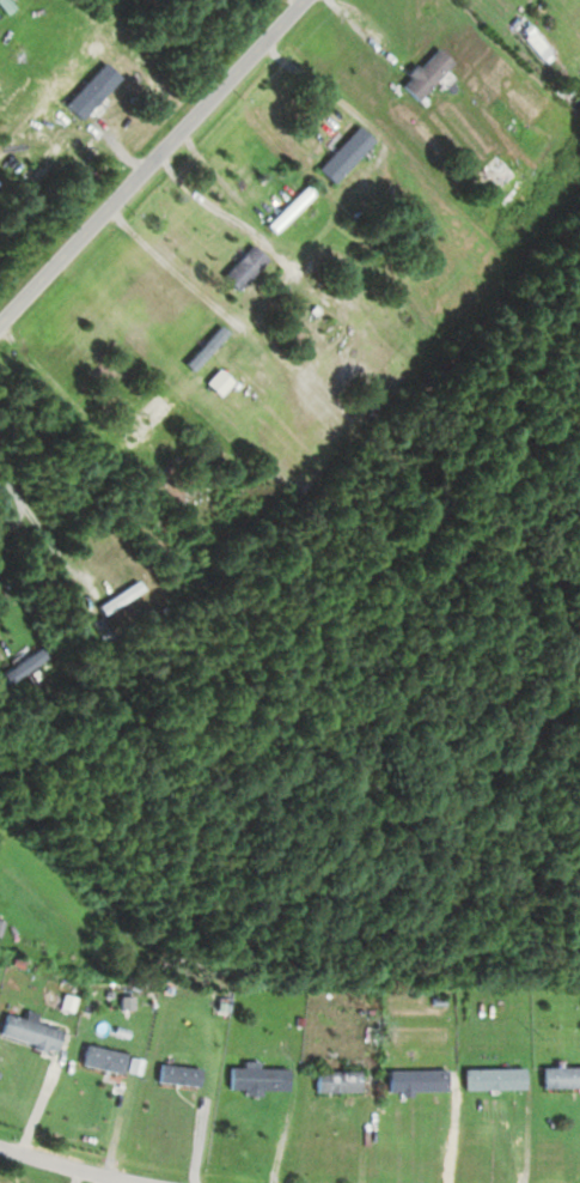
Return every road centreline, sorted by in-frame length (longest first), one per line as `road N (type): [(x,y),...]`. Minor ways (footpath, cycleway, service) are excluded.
road 1 (residential): [(0,329),(310,0)]
road 2 (residential): [(0,1147),(131,1182)]

